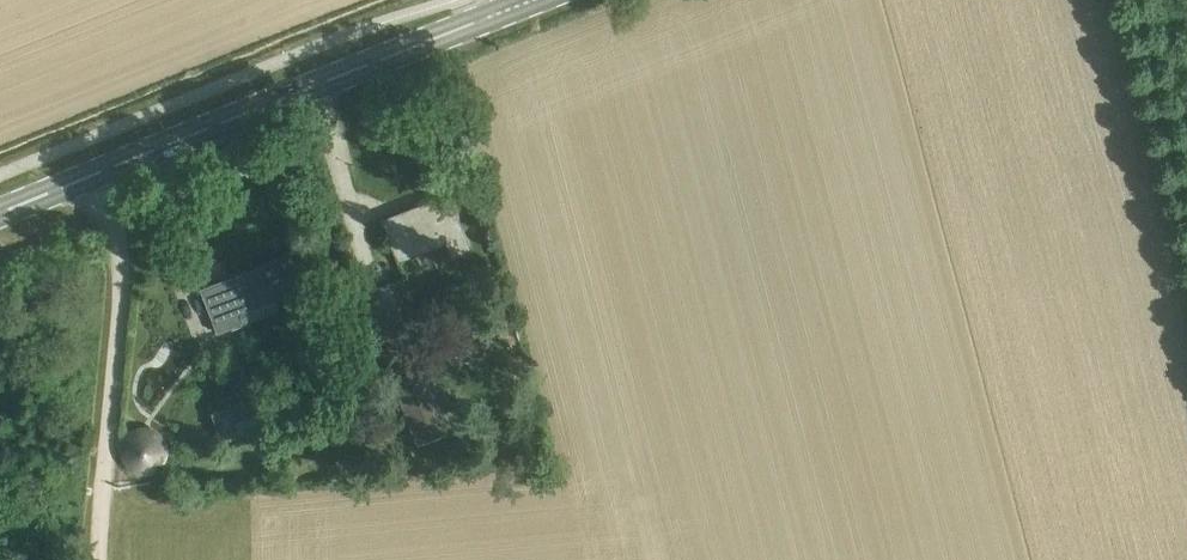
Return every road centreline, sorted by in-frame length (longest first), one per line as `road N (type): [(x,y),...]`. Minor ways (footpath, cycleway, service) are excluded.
road 1 (primary): [(0,213),(524,2)]
road 2 (track): [(106,559),(125,357),(125,252),(91,176)]

